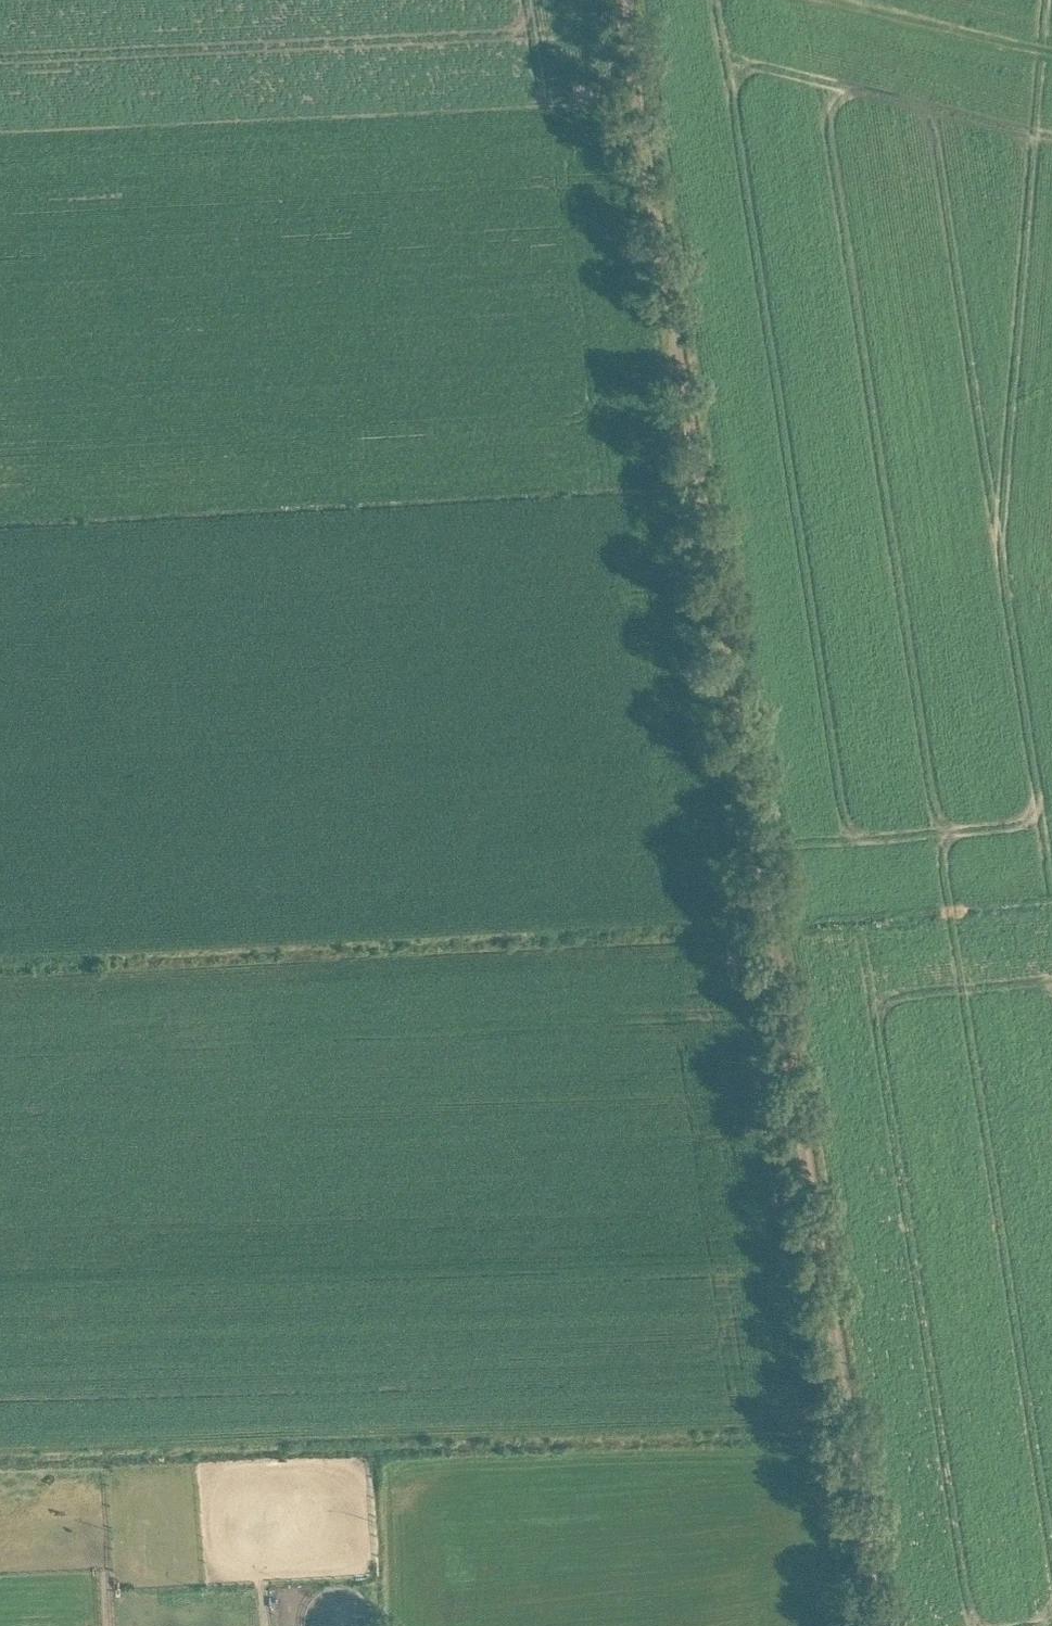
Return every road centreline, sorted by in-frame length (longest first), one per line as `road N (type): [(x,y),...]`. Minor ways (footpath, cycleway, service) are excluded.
road 1 (track): [(883,1625),(623,0)]

